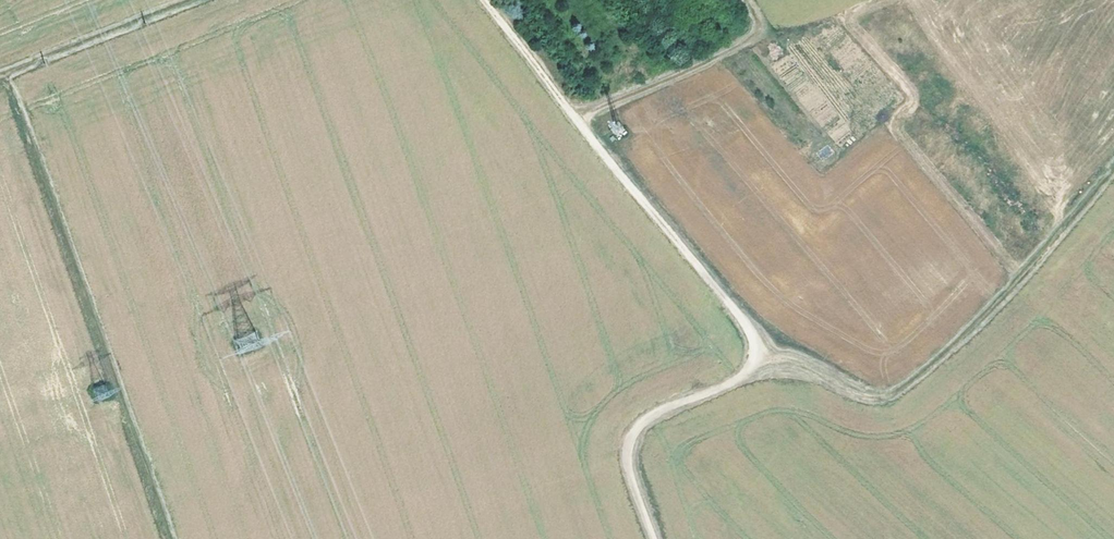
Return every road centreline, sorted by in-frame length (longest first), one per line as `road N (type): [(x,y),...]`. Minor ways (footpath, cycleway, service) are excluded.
road 1 (track): [(6,72),(173,538)]
road 2 (track): [(758,359),(807,365),(863,397),(904,390),(1034,263),(1113,164)]
road 3 (track): [(758,359),(749,329),(482,0)]
road 4 (track): [(652,538),(628,473),(632,433),(662,408),(741,378),(758,359)]
road 5 (track): [(0,74),(187,0)]

